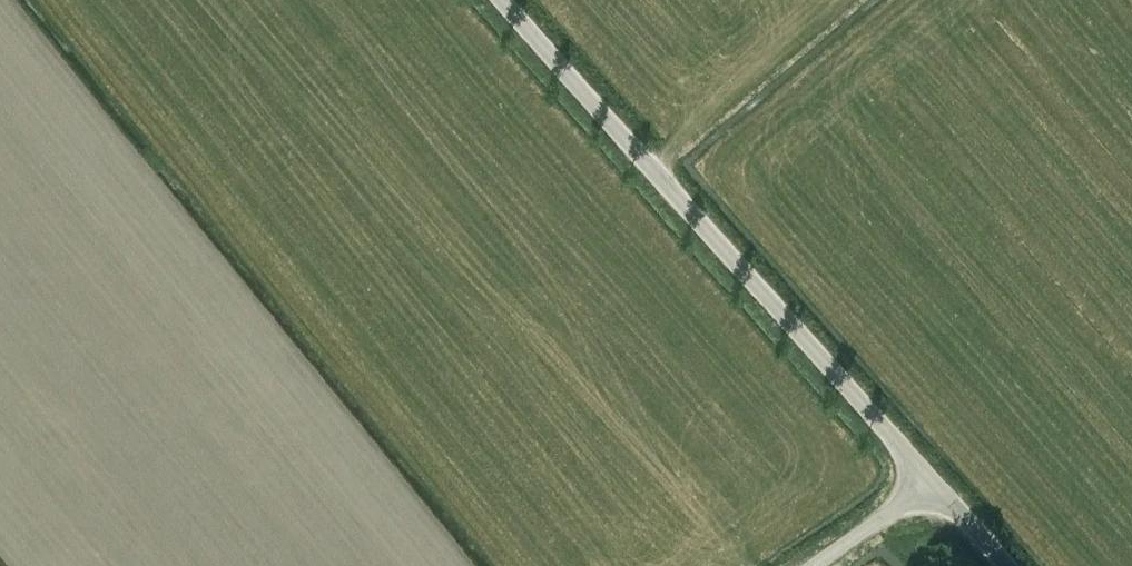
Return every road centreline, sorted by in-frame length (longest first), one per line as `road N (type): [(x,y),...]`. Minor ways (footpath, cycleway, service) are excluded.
road 1 (unclassified): [(921,483),(502,0)]
road 2 (unclassified): [(820,565),(921,483)]

